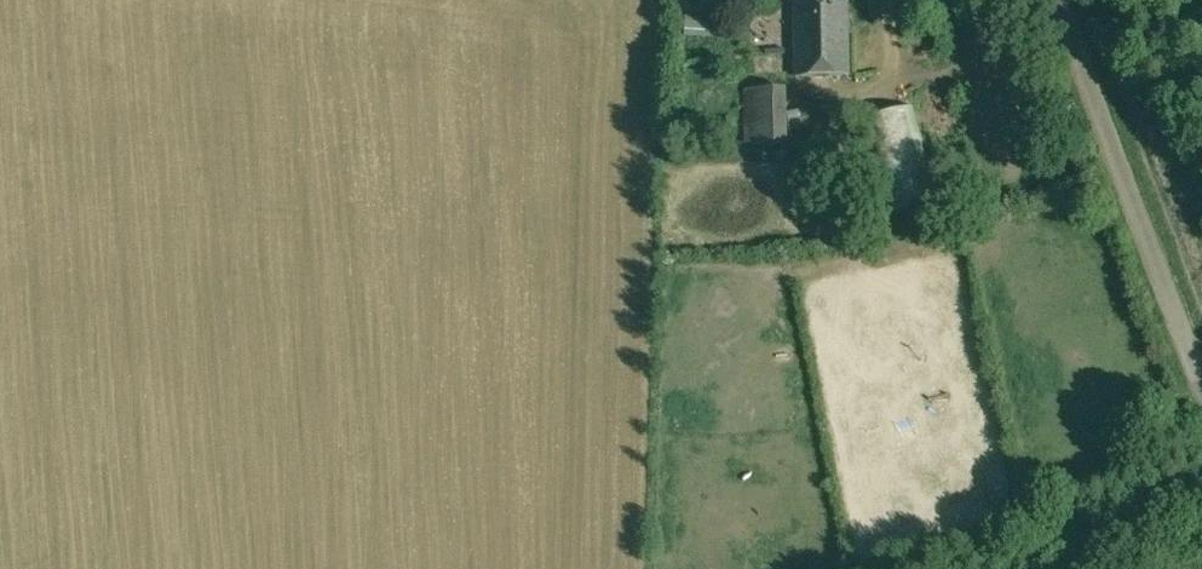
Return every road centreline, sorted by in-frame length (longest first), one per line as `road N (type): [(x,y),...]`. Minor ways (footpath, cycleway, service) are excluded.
road 1 (unclassified): [(1055,0),(1201,378)]

